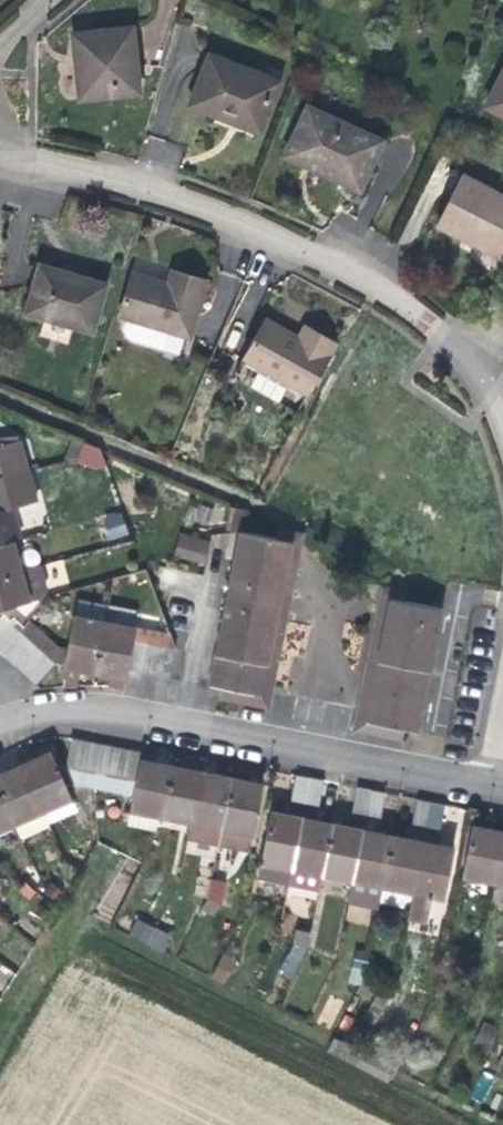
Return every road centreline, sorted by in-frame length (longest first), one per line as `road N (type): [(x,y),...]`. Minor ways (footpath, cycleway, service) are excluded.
road 1 (residential): [(0,155),(184,204),(313,256),(419,315),(489,389)]
road 2 (residential): [(1,725),(41,713),(147,721),(494,789)]

